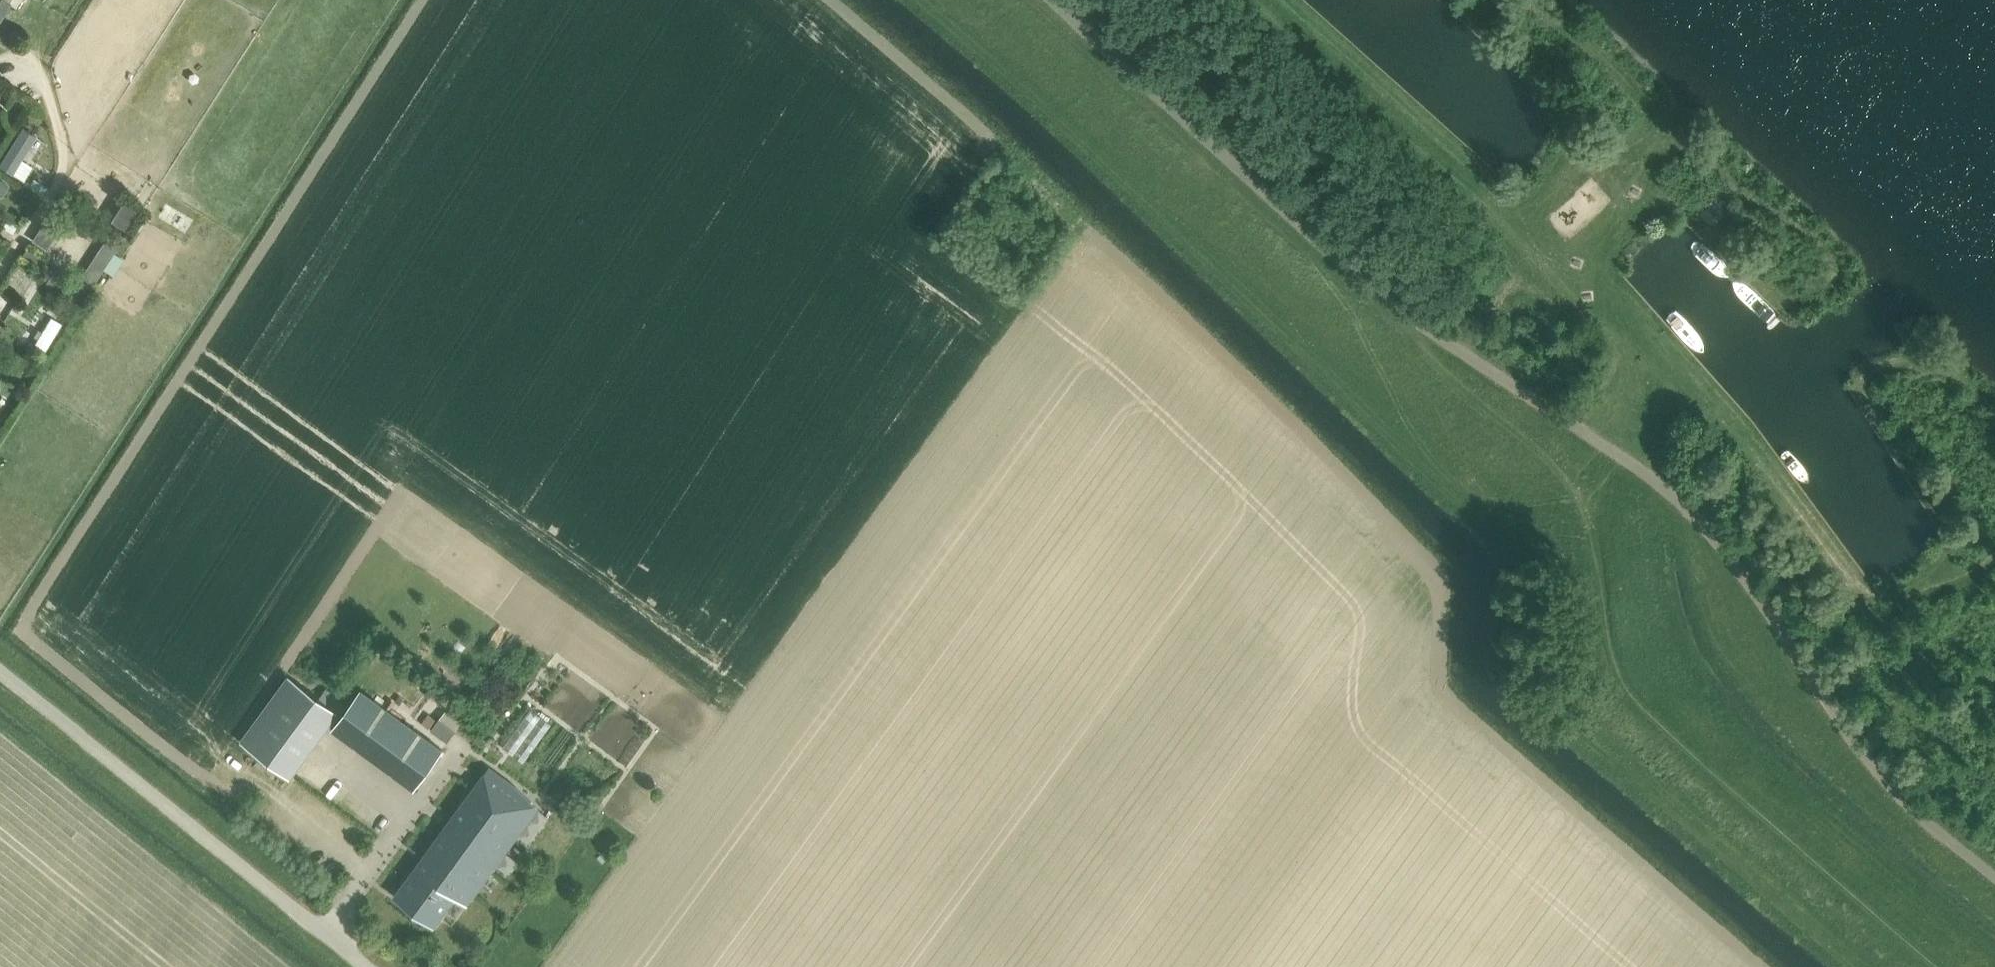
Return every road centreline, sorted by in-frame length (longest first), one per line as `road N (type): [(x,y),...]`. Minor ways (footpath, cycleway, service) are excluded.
road 1 (track): [(1962,966),(1620,661),(1602,520),(1588,481),(1370,287)]
road 2 (unclassified): [(366,966),(0,672)]

